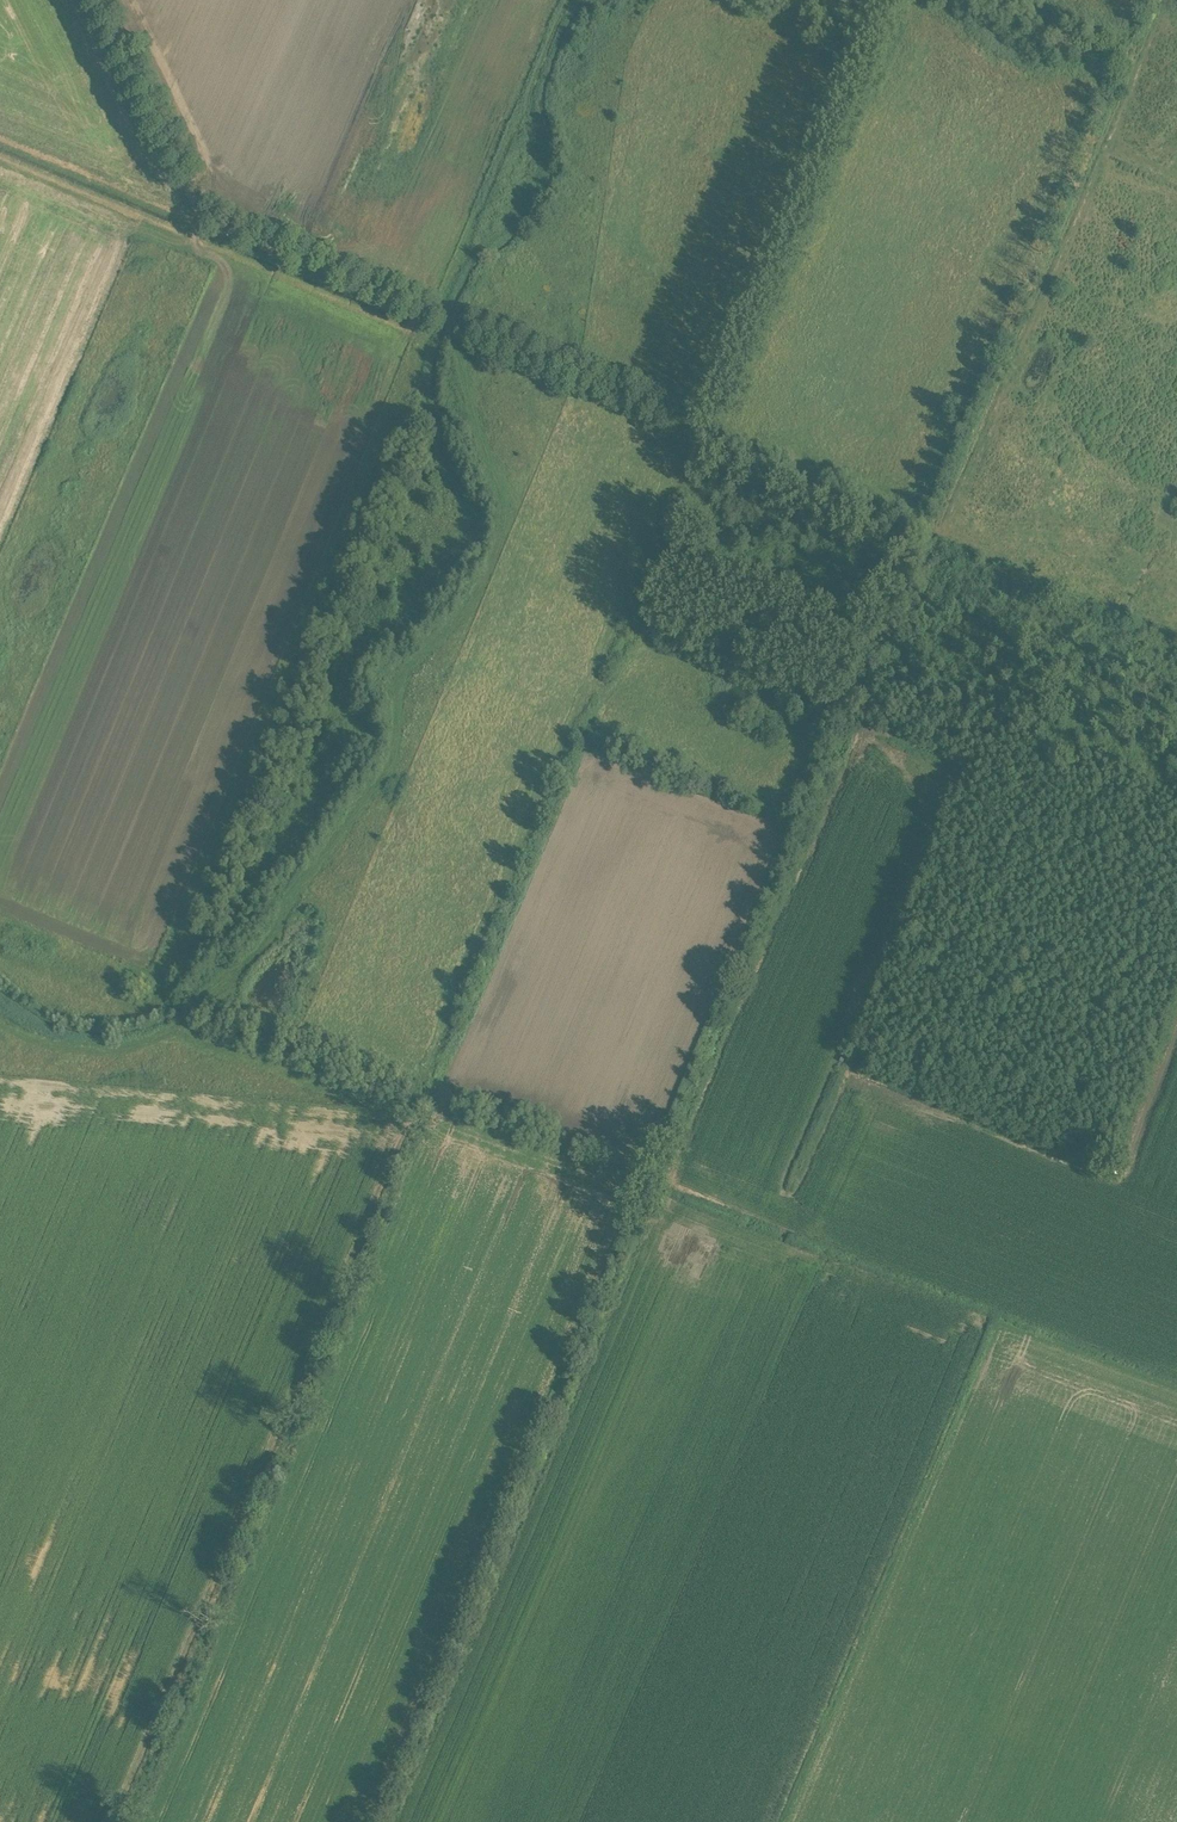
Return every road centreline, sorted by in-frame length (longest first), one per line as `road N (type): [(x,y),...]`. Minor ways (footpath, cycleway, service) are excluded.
road 1 (track): [(89,0),(200,218),(697,431)]

